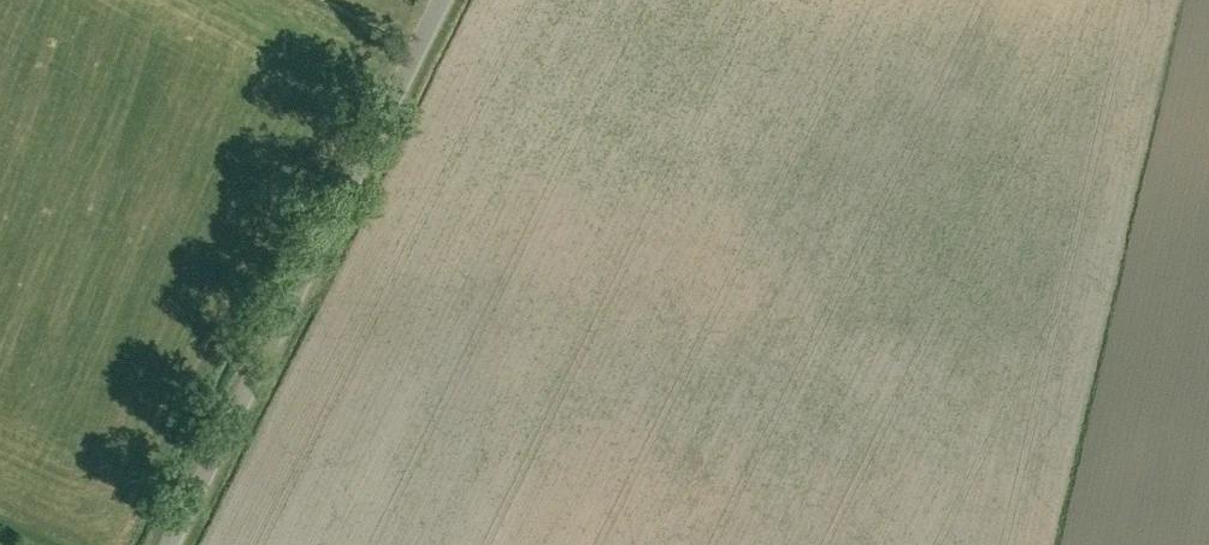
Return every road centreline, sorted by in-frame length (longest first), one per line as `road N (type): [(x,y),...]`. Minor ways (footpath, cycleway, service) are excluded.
road 1 (unclassified): [(167,544),(439,0)]

